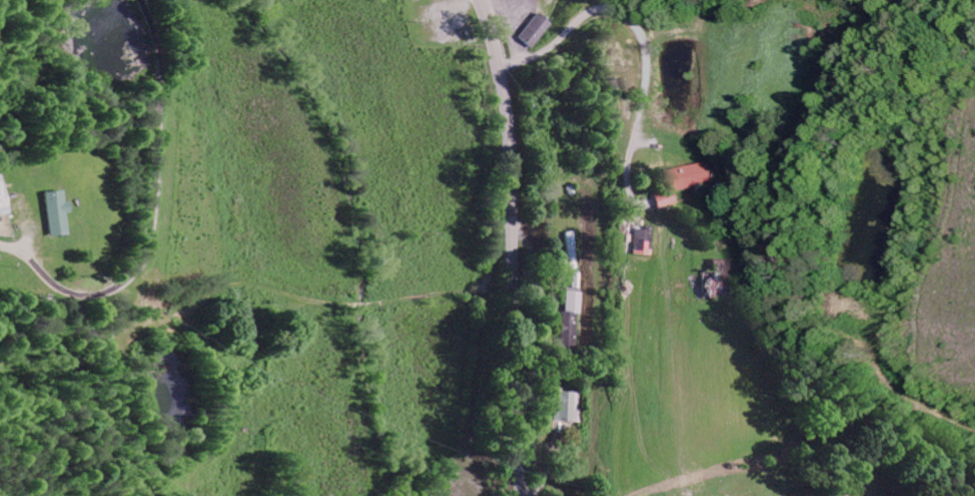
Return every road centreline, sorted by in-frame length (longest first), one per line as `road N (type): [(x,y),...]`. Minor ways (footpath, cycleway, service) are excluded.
road 1 (secondary): [(519,495),(509,118),(482,0)]

